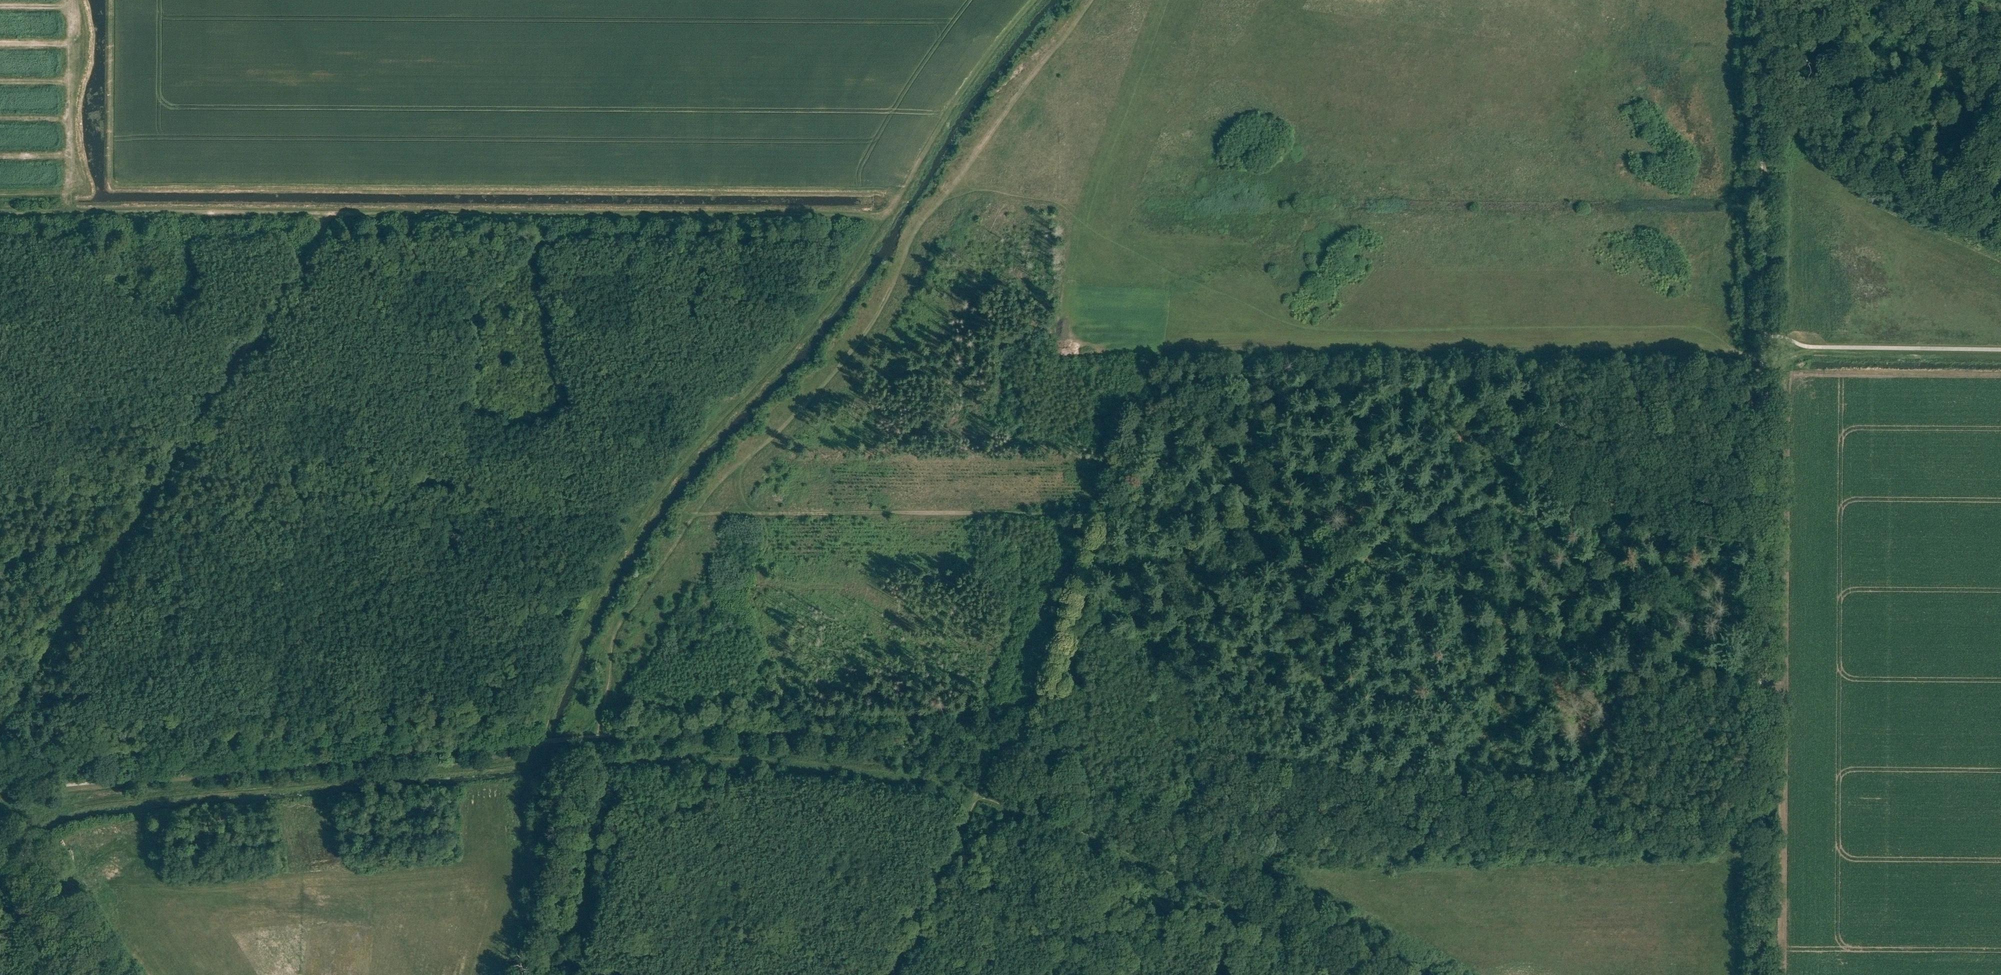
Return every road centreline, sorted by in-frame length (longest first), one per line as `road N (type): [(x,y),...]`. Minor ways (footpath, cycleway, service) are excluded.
road 1 (track): [(697,514),(842,362),(989,132),(1091,0)]
road 2 (track): [(601,736),(619,628),(697,514)]
road 3 (track): [(71,0),(70,187)]
road 4 (track): [(0,825),(102,974)]

